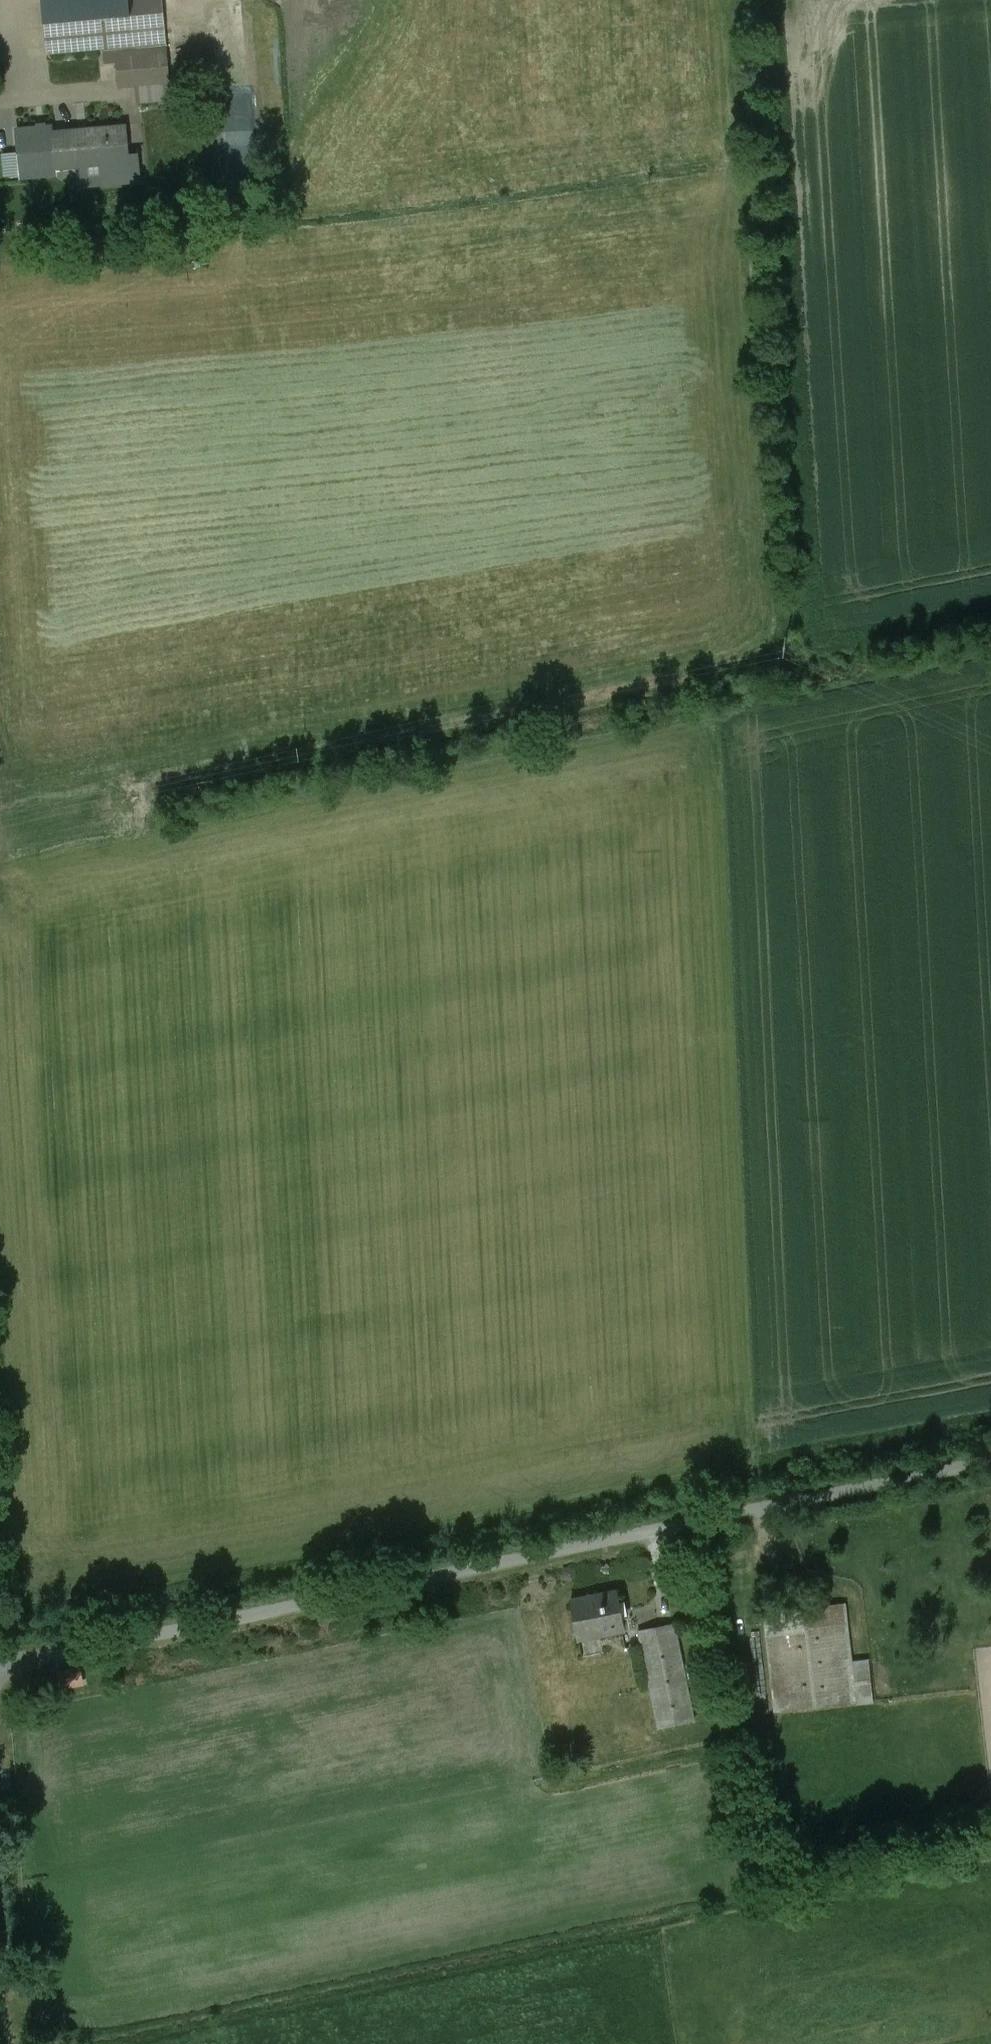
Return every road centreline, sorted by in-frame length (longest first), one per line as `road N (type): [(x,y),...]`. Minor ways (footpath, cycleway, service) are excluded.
road 1 (unclassified): [(0,1666),(990,1462)]

